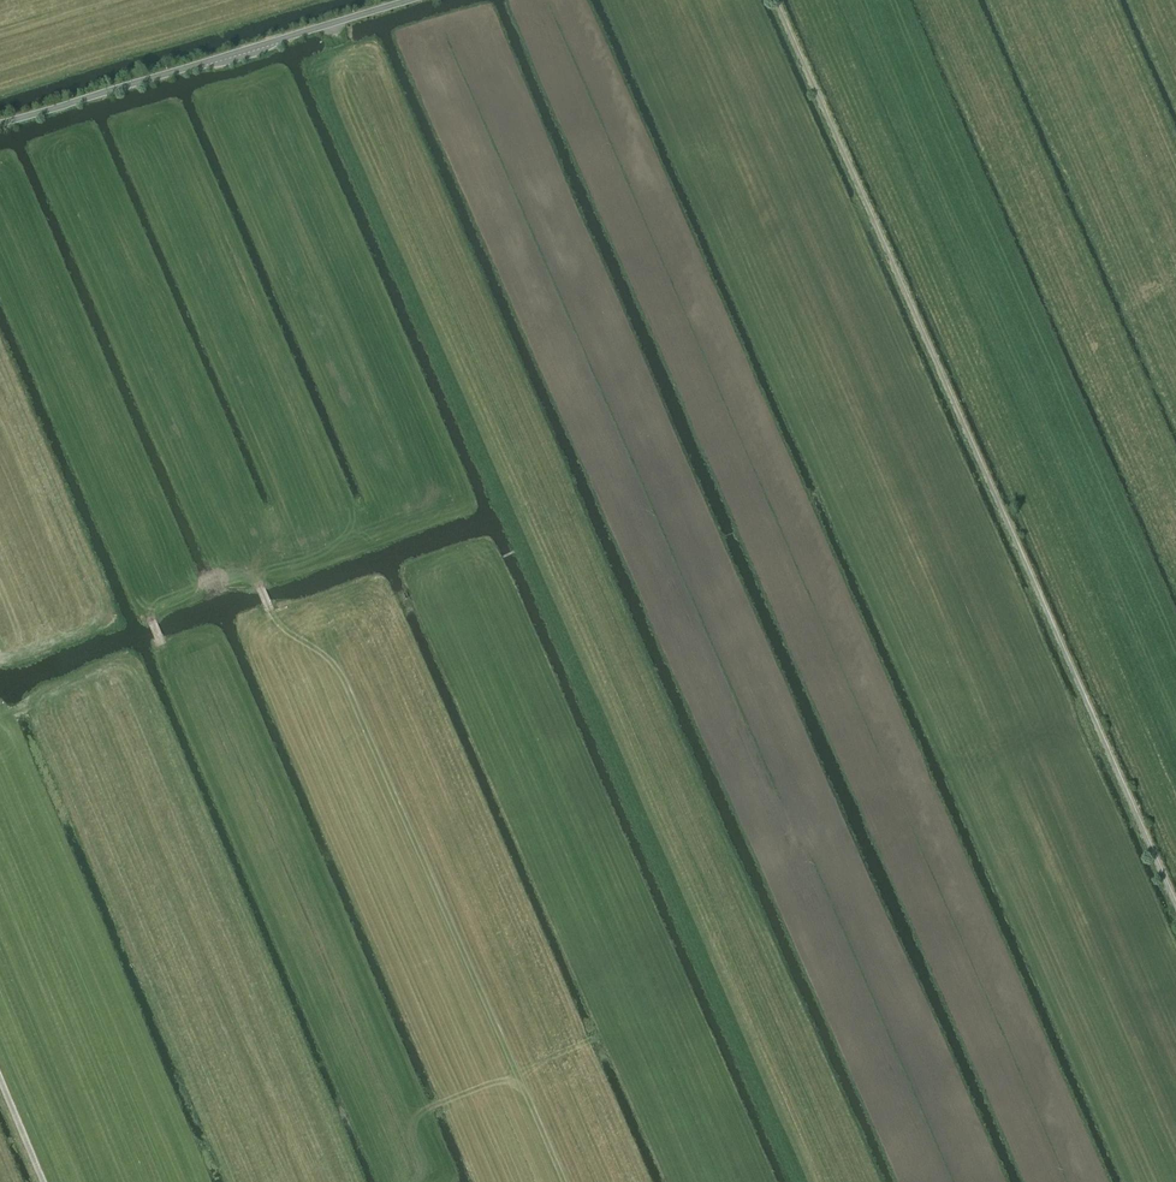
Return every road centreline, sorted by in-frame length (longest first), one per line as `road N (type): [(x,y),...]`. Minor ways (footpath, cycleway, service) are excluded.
road 1 (unclassified): [(0,124),(409,0)]

